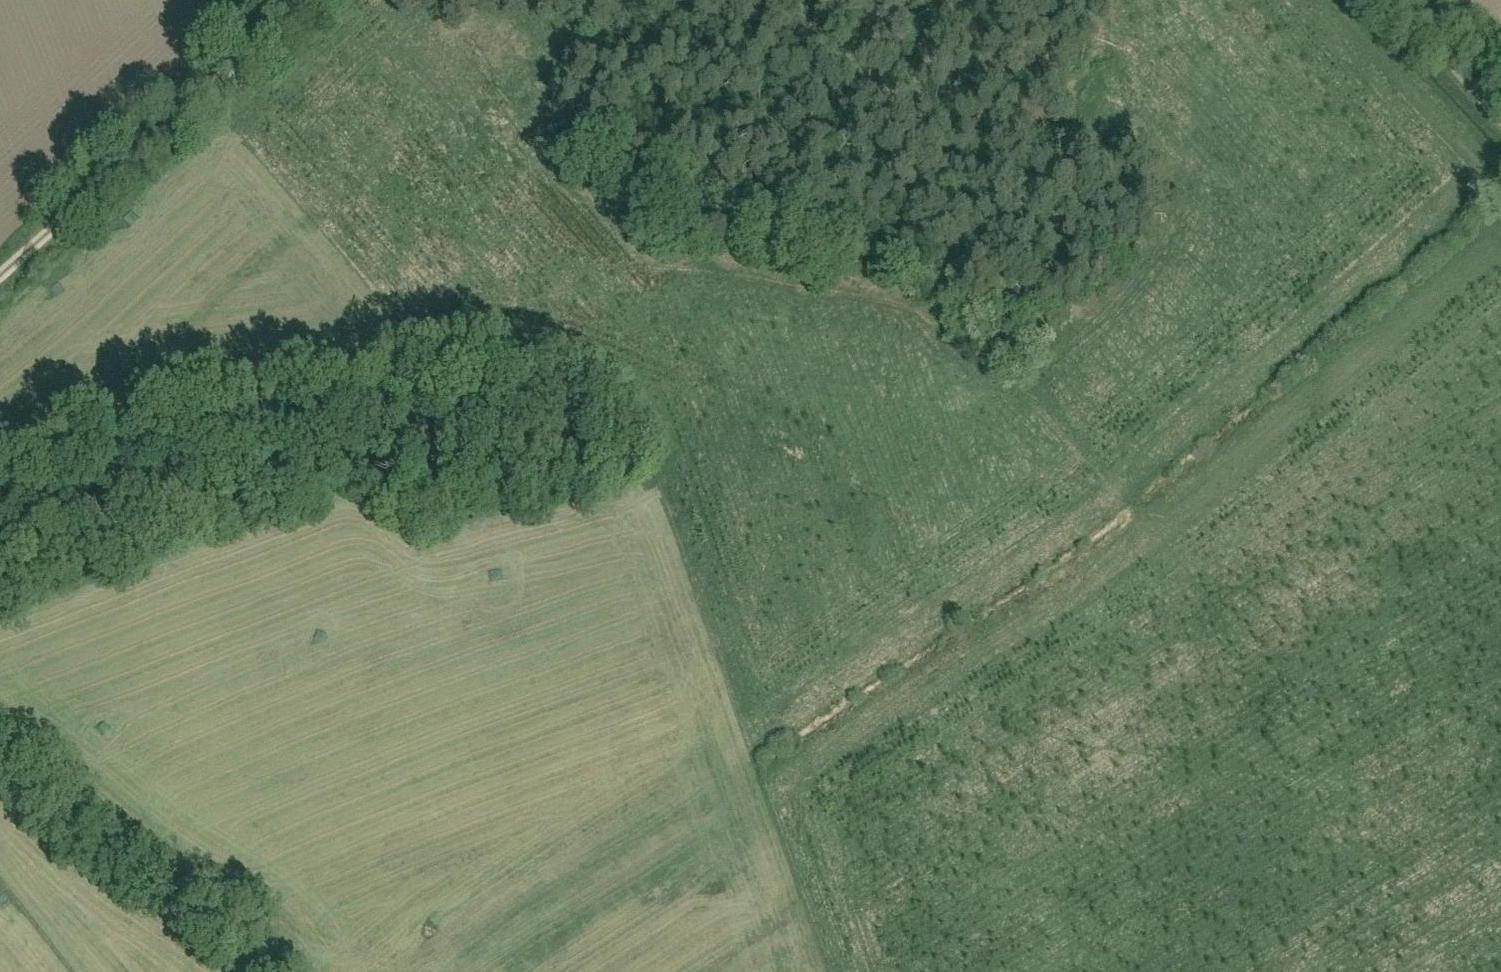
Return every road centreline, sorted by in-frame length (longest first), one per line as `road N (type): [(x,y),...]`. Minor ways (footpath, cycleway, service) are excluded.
road 1 (track): [(308,0),(0,276)]
road 2 (track): [(1500,106),(1407,0)]

